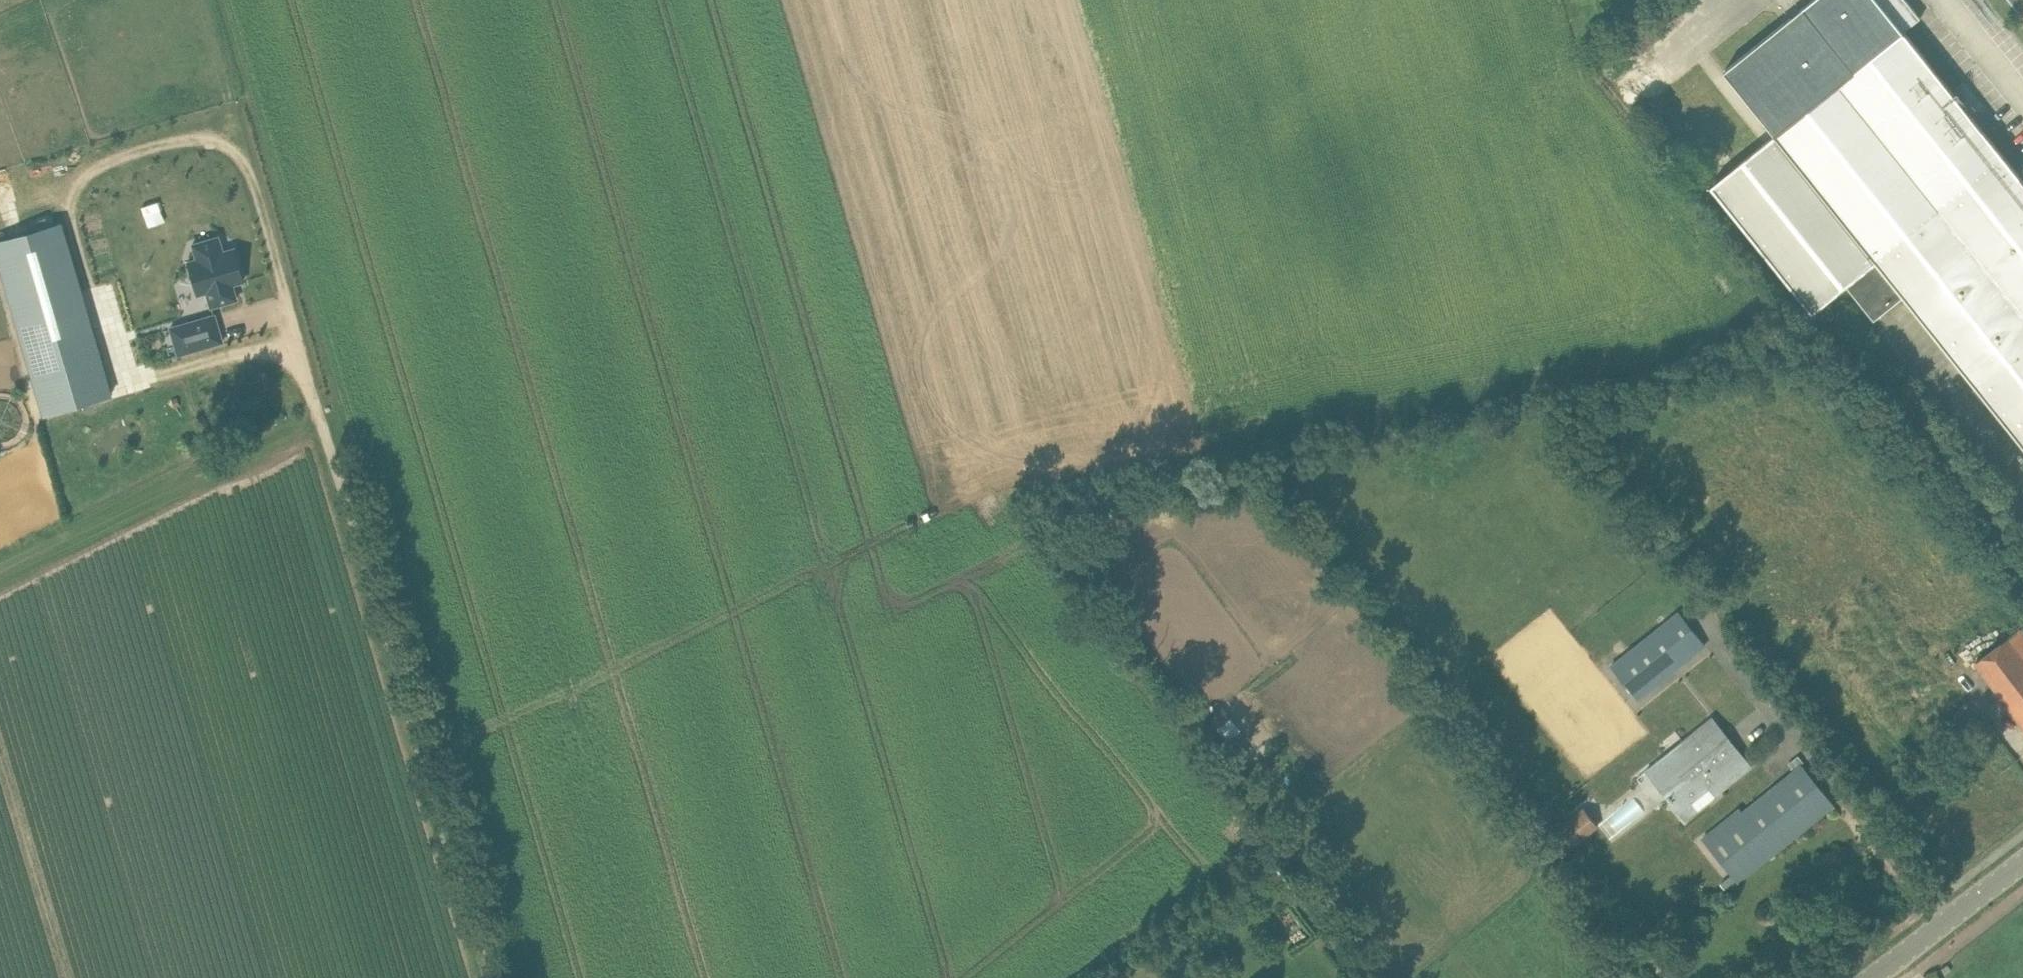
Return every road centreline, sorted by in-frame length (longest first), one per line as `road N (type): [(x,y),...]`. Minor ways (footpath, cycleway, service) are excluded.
road 1 (unclassified): [(493,977),(318,381)]
road 2 (tertiary): [(1867,977),(2022,859)]

